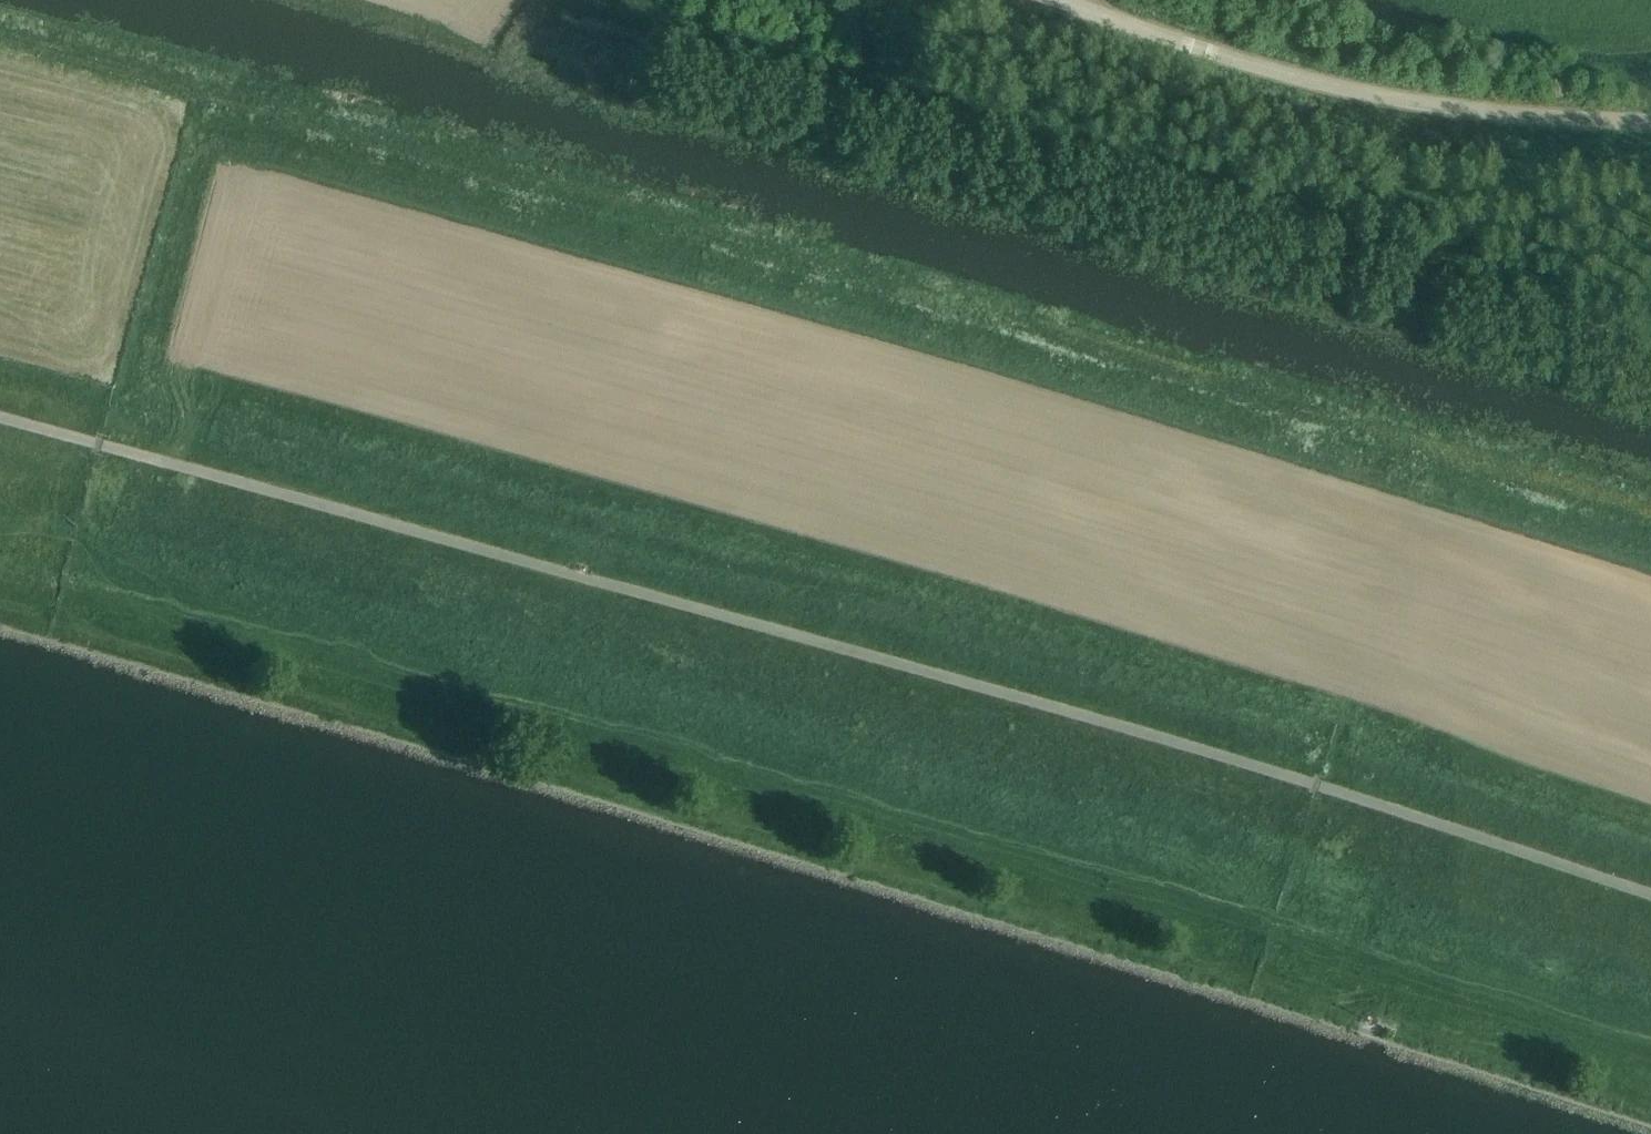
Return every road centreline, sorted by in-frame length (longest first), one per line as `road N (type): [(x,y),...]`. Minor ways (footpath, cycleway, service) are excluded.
road 1 (tertiary): [(1650,122),(1512,116),(1344,86),(1083,0)]

